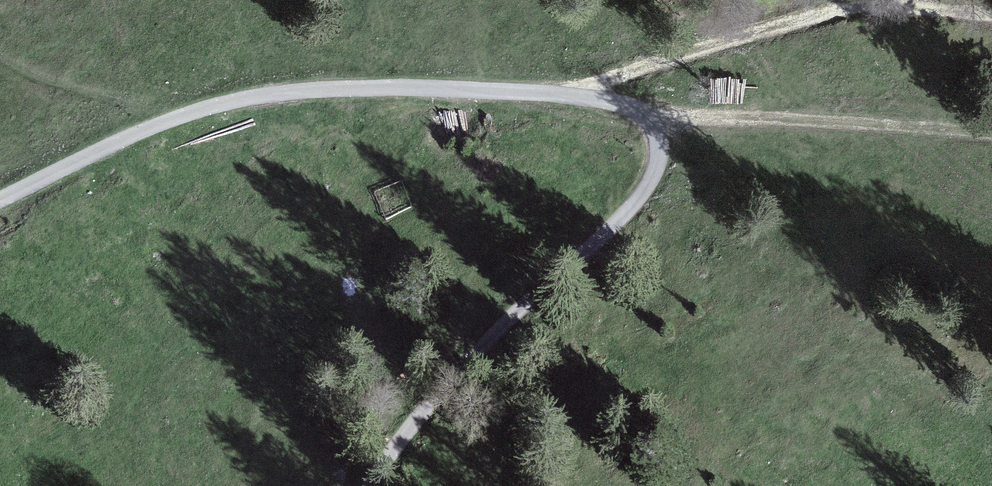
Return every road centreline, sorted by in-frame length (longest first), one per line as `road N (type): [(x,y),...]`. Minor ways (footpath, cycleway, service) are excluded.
road 1 (unclassified): [(0,199),(172,117),(247,100),(323,90),(521,94),(642,113),(658,134),(655,178),(506,322),(369,485)]
road 2 (track): [(991,12),(849,6),(659,60),(571,98)]
road 3 (track): [(642,113),(991,138)]

